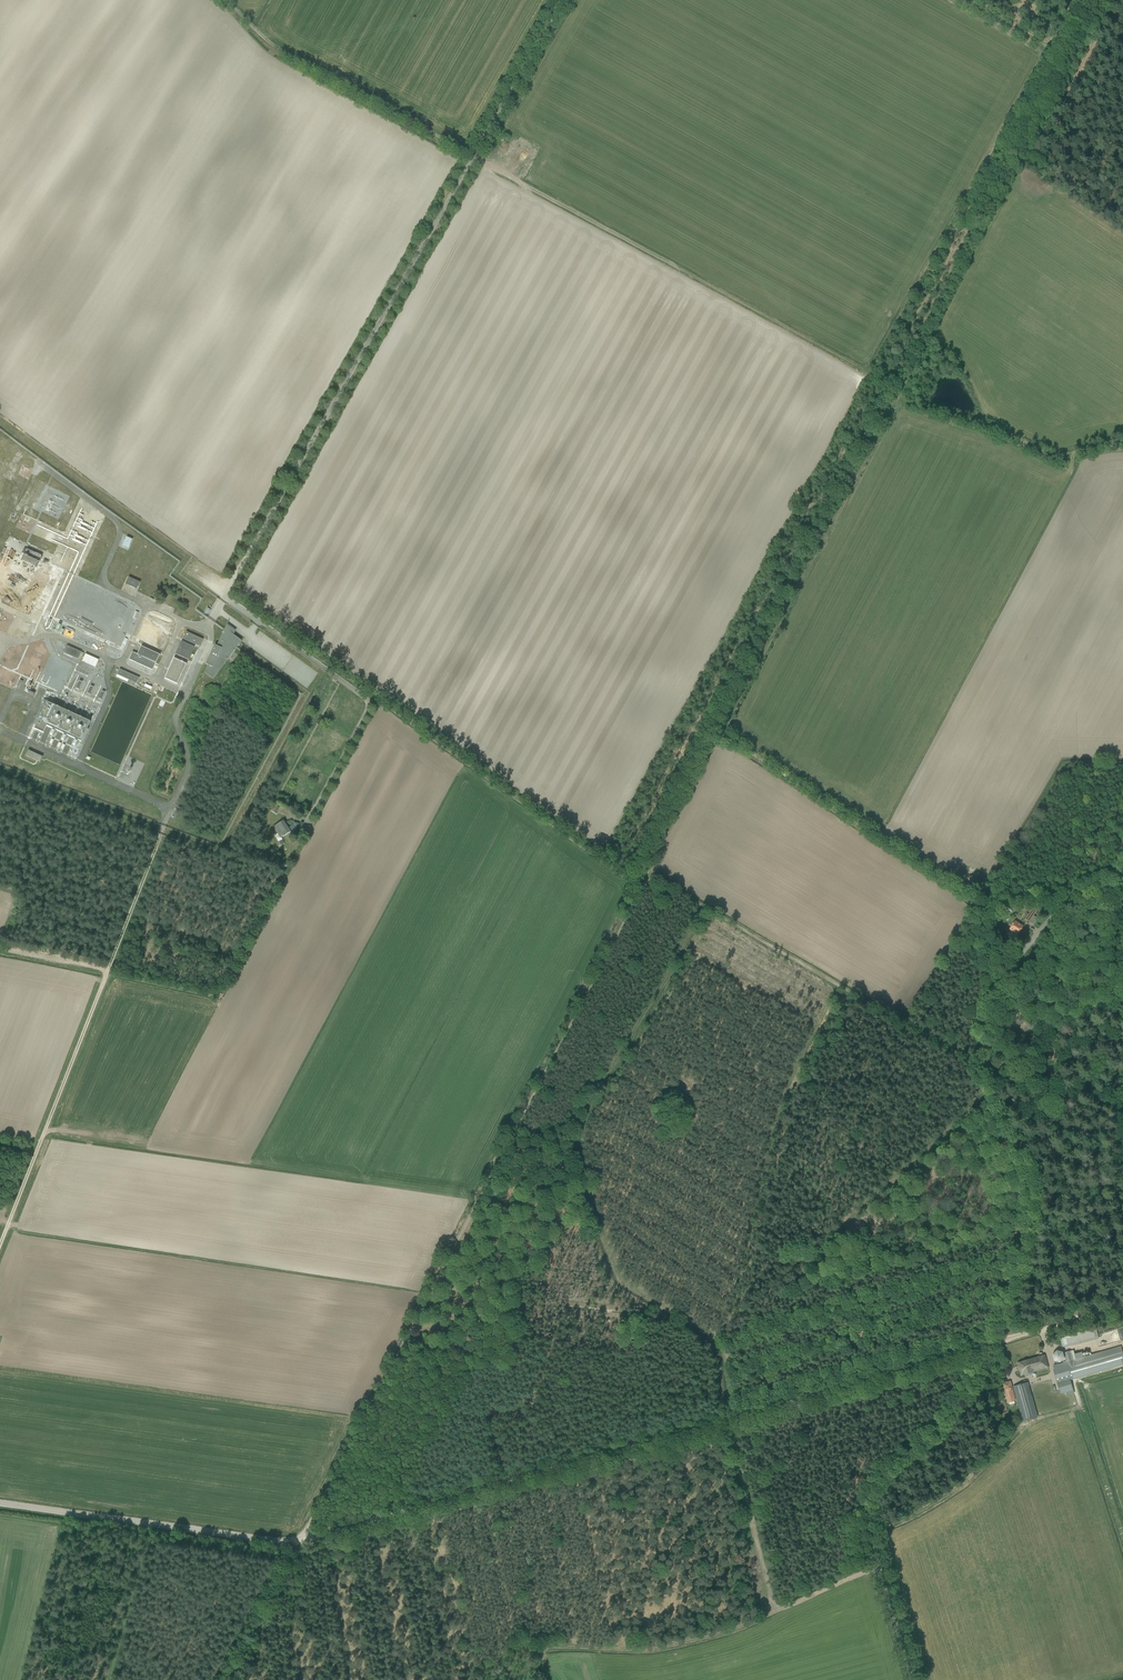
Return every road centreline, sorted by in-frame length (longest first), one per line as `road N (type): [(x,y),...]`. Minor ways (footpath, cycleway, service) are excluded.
road 1 (track): [(1122,442),(1049,455),(898,403),(725,728),(982,910),(995,999)]
road 2 (unclassified): [(305,826),(371,703),(225,597),(562,0)]
road 3 (unclassified): [(914,1679),(865,1519),(869,1494),(931,1431),(991,1345),(1030,1236),(1025,1167),(982,1087),(984,1033),(995,999),(1039,931),(1122,868)]
road 4 (track): [(647,876),(301,1543)]
road 5 (track): [(301,1543),(991,1345)]
road 6 (track): [(879,1566),(725,1633),(653,1650),(524,1654),(470,1679)]
road 7 (track): [(0,1246),(108,970),(0,947)]
road 8 (track): [(652,874),(980,1060)]
road 9 (unclassified): [(0,1502),(301,1543)]
road 10 (track): [(225,0),(276,50),(473,158)]
road 11 (track): [(1114,0),(1035,140),(1036,155),(1122,217)]
road 12 (track): [(982,910),(1122,1024)]
road 13 (track): [(726,736),(652,874)]
road 14 (track): [(108,970),(163,825)]
road 15 (track): [(301,1543),(231,1679)]

